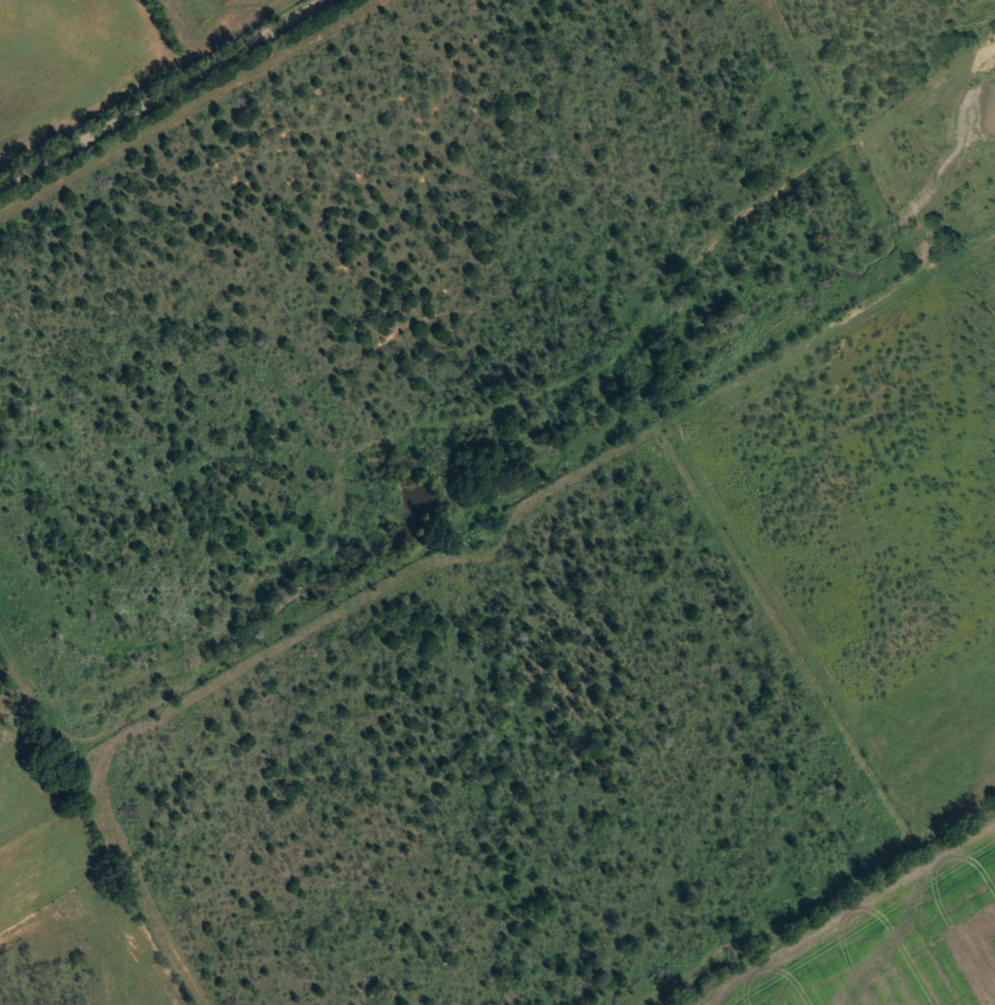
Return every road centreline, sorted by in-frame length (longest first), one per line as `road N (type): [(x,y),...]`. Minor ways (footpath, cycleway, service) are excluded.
road 1 (residential): [(0,189),(37,156),(313,0)]

